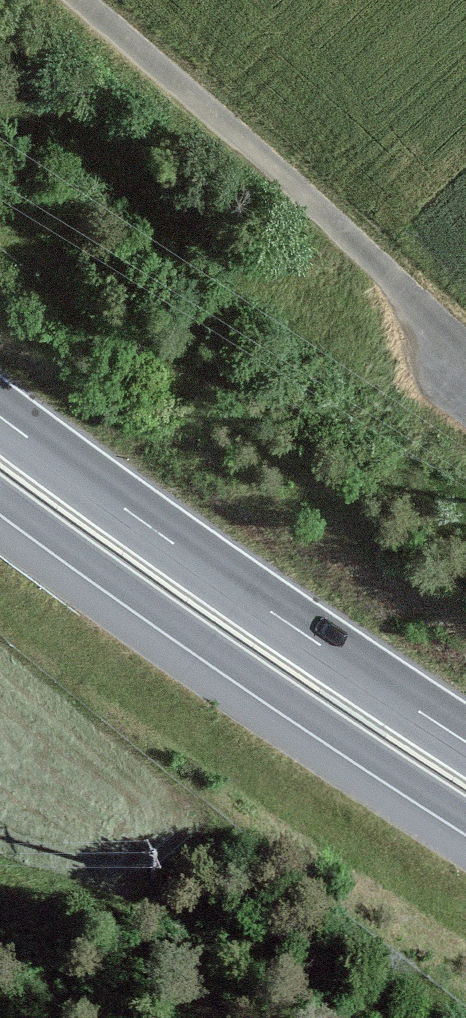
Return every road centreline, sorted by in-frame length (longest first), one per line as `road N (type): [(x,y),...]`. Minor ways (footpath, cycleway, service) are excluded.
road 1 (trunk): [(465,742),(0,417)]
road 2 (trunk): [(0,494),(465,815)]
road 3 (track): [(84,0),(465,349)]

